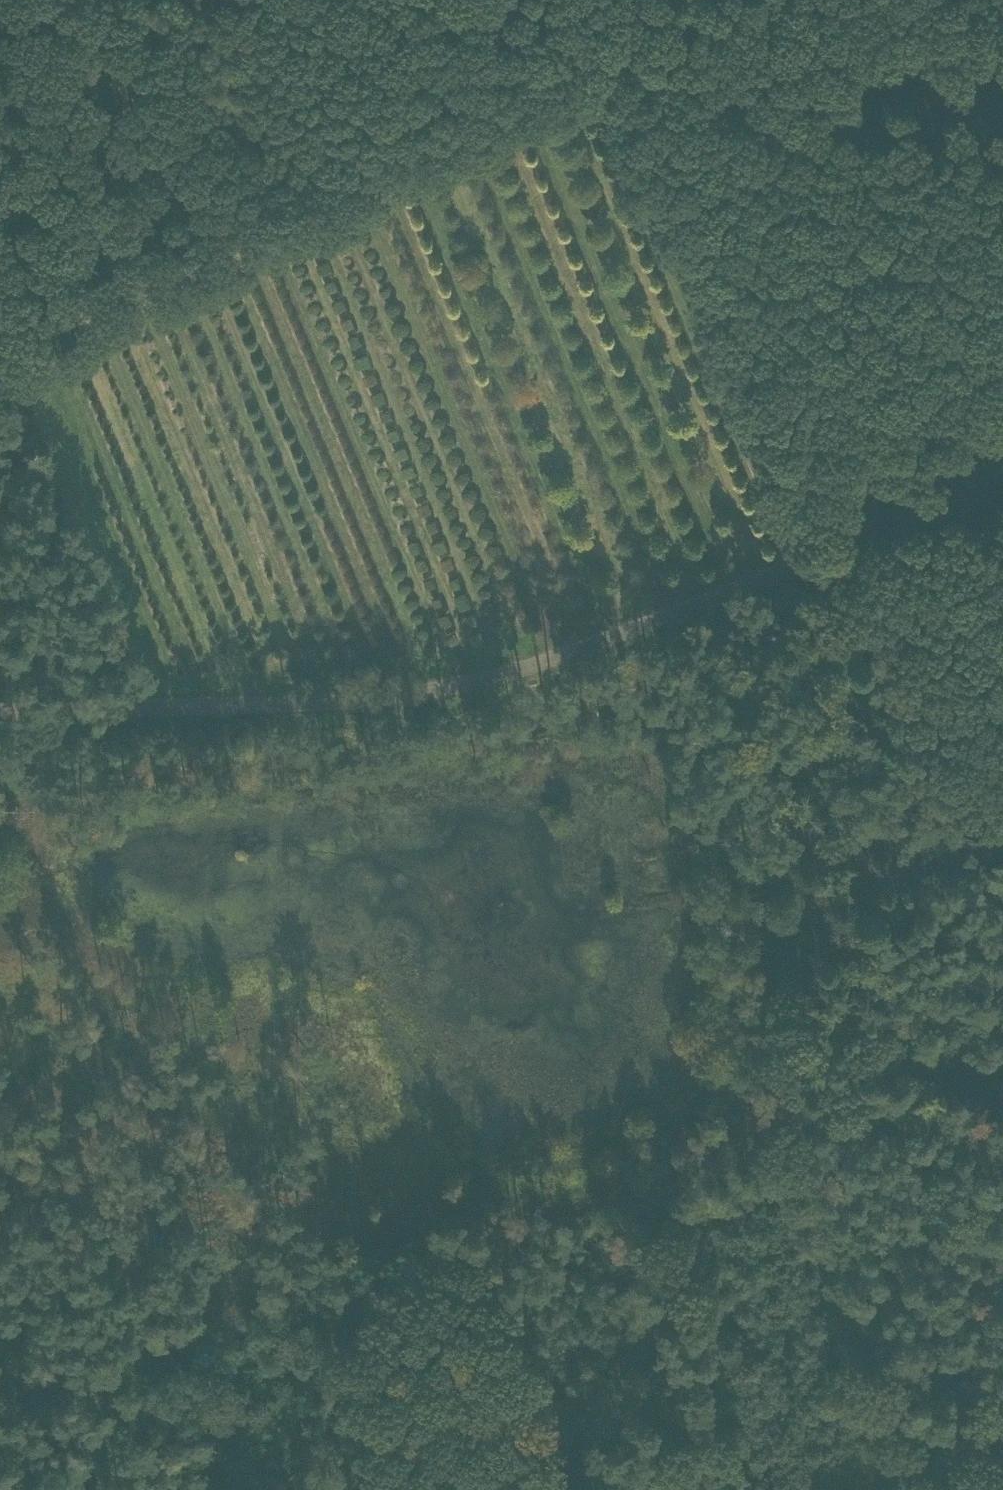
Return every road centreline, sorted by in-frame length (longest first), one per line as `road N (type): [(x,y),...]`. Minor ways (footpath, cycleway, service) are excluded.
road 1 (residential): [(1002,483),(450,689),(348,701),(0,714)]

